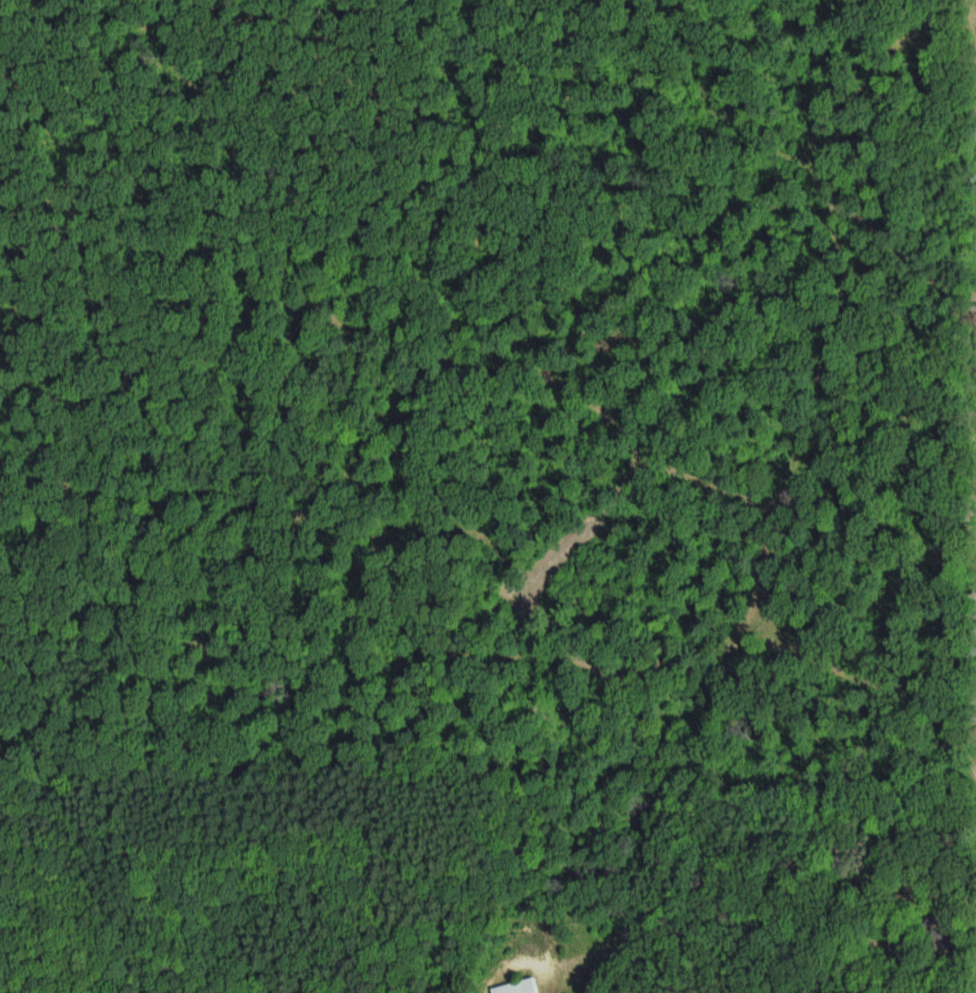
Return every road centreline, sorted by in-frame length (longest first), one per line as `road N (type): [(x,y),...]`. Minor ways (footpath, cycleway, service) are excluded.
road 1 (residential): [(612,992),(719,873),(793,851),(975,855)]

